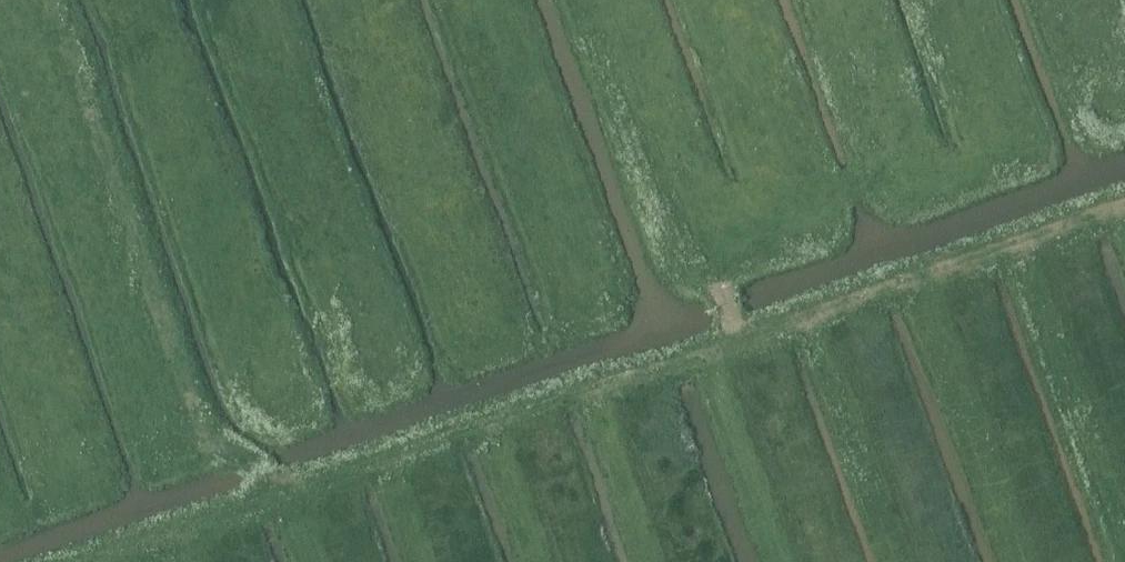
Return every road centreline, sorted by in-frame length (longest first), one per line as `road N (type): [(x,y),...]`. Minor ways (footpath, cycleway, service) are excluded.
road 1 (track): [(598,0),(735,330),(725,400),(783,561)]

